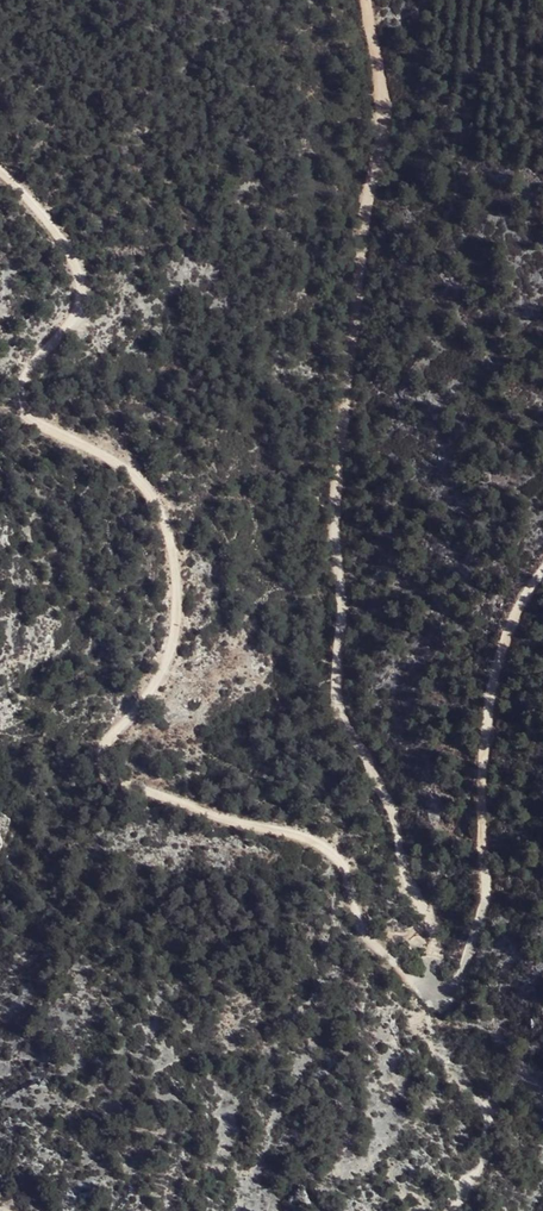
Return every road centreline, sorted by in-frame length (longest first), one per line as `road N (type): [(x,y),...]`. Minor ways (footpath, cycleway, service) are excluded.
road 1 (track): [(0,173),(36,205),(75,266),(85,309),(63,347),(29,366),(9,394),(39,432),(155,491),(178,573),(155,688),(108,742),(105,775),(243,824),(299,834),(334,856),(360,930),(439,995)]
road 2 (track): [(365,0),(385,107),(364,215),(339,459),(336,678),(345,718),(385,794),(408,881),(431,919),(439,995)]
road 3 (track): [(439,995),(457,985),(486,898),(481,793),(495,672),(519,606),(542,571)]

